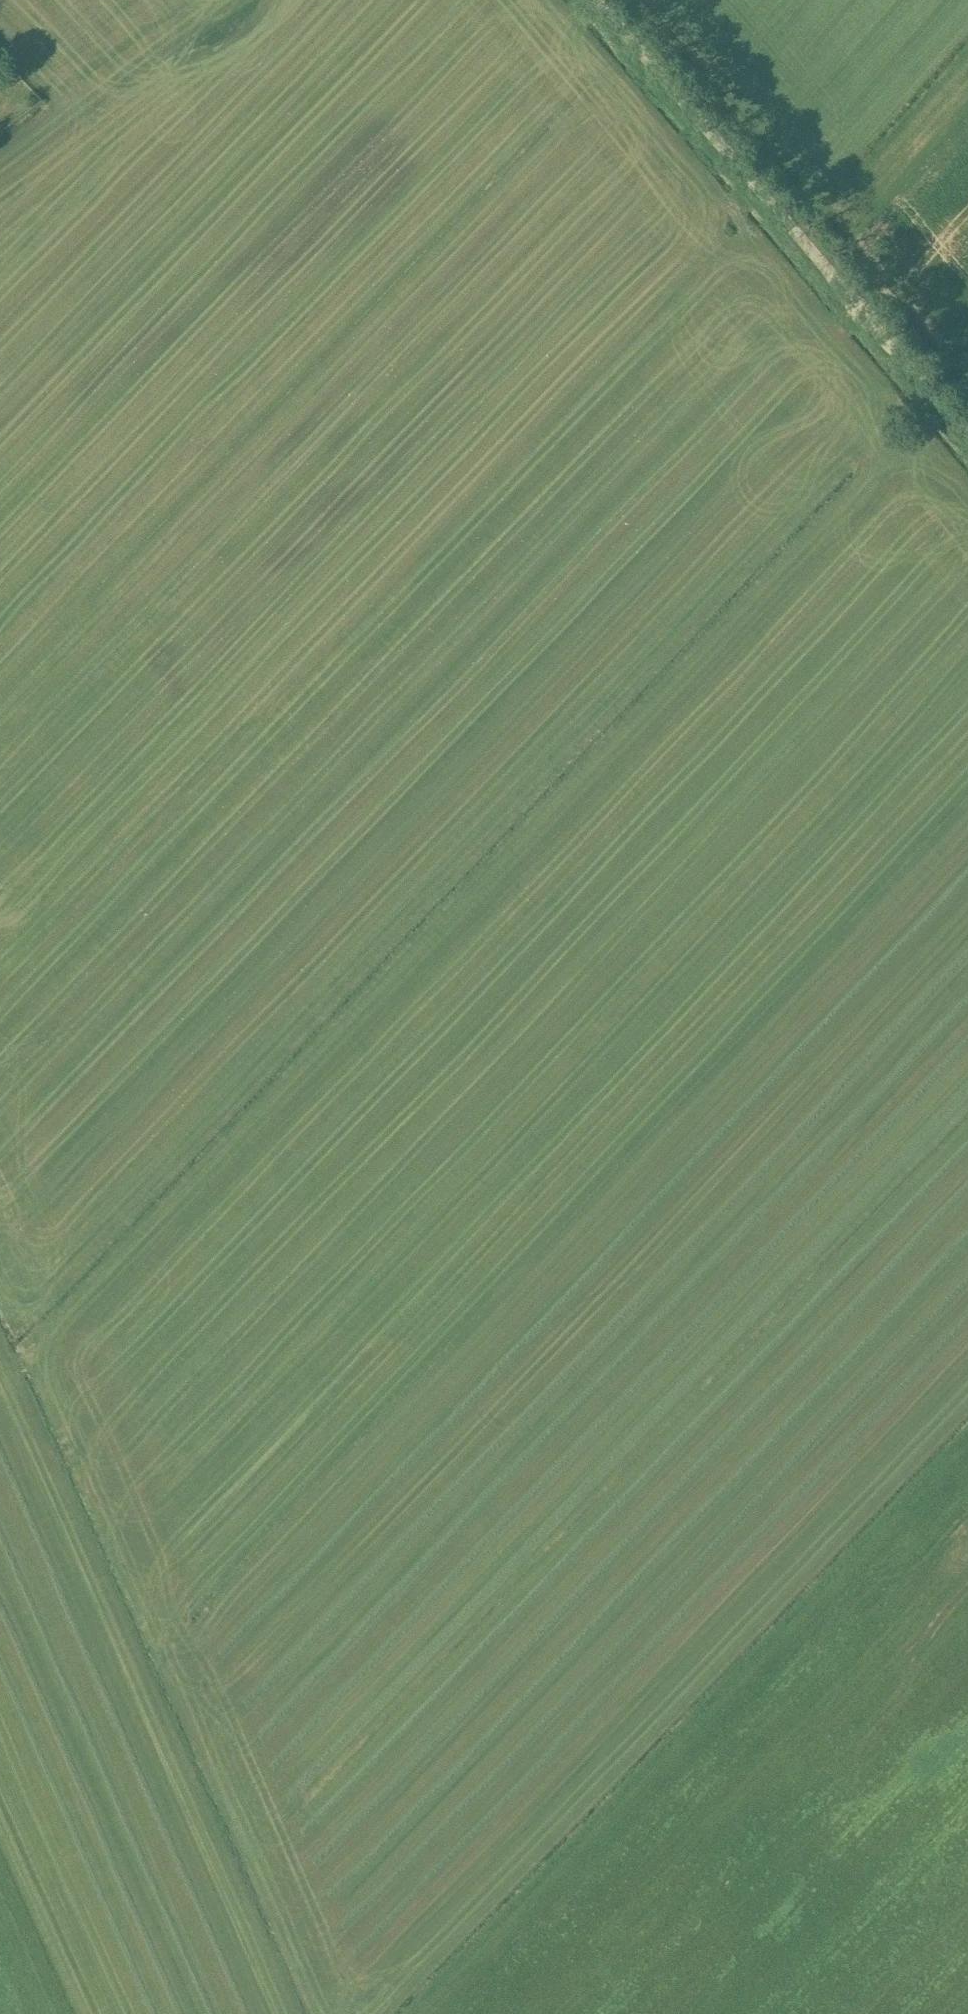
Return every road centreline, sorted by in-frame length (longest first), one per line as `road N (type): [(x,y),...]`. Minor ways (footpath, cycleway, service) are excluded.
road 1 (unclassified): [(967,434),(600,0)]

